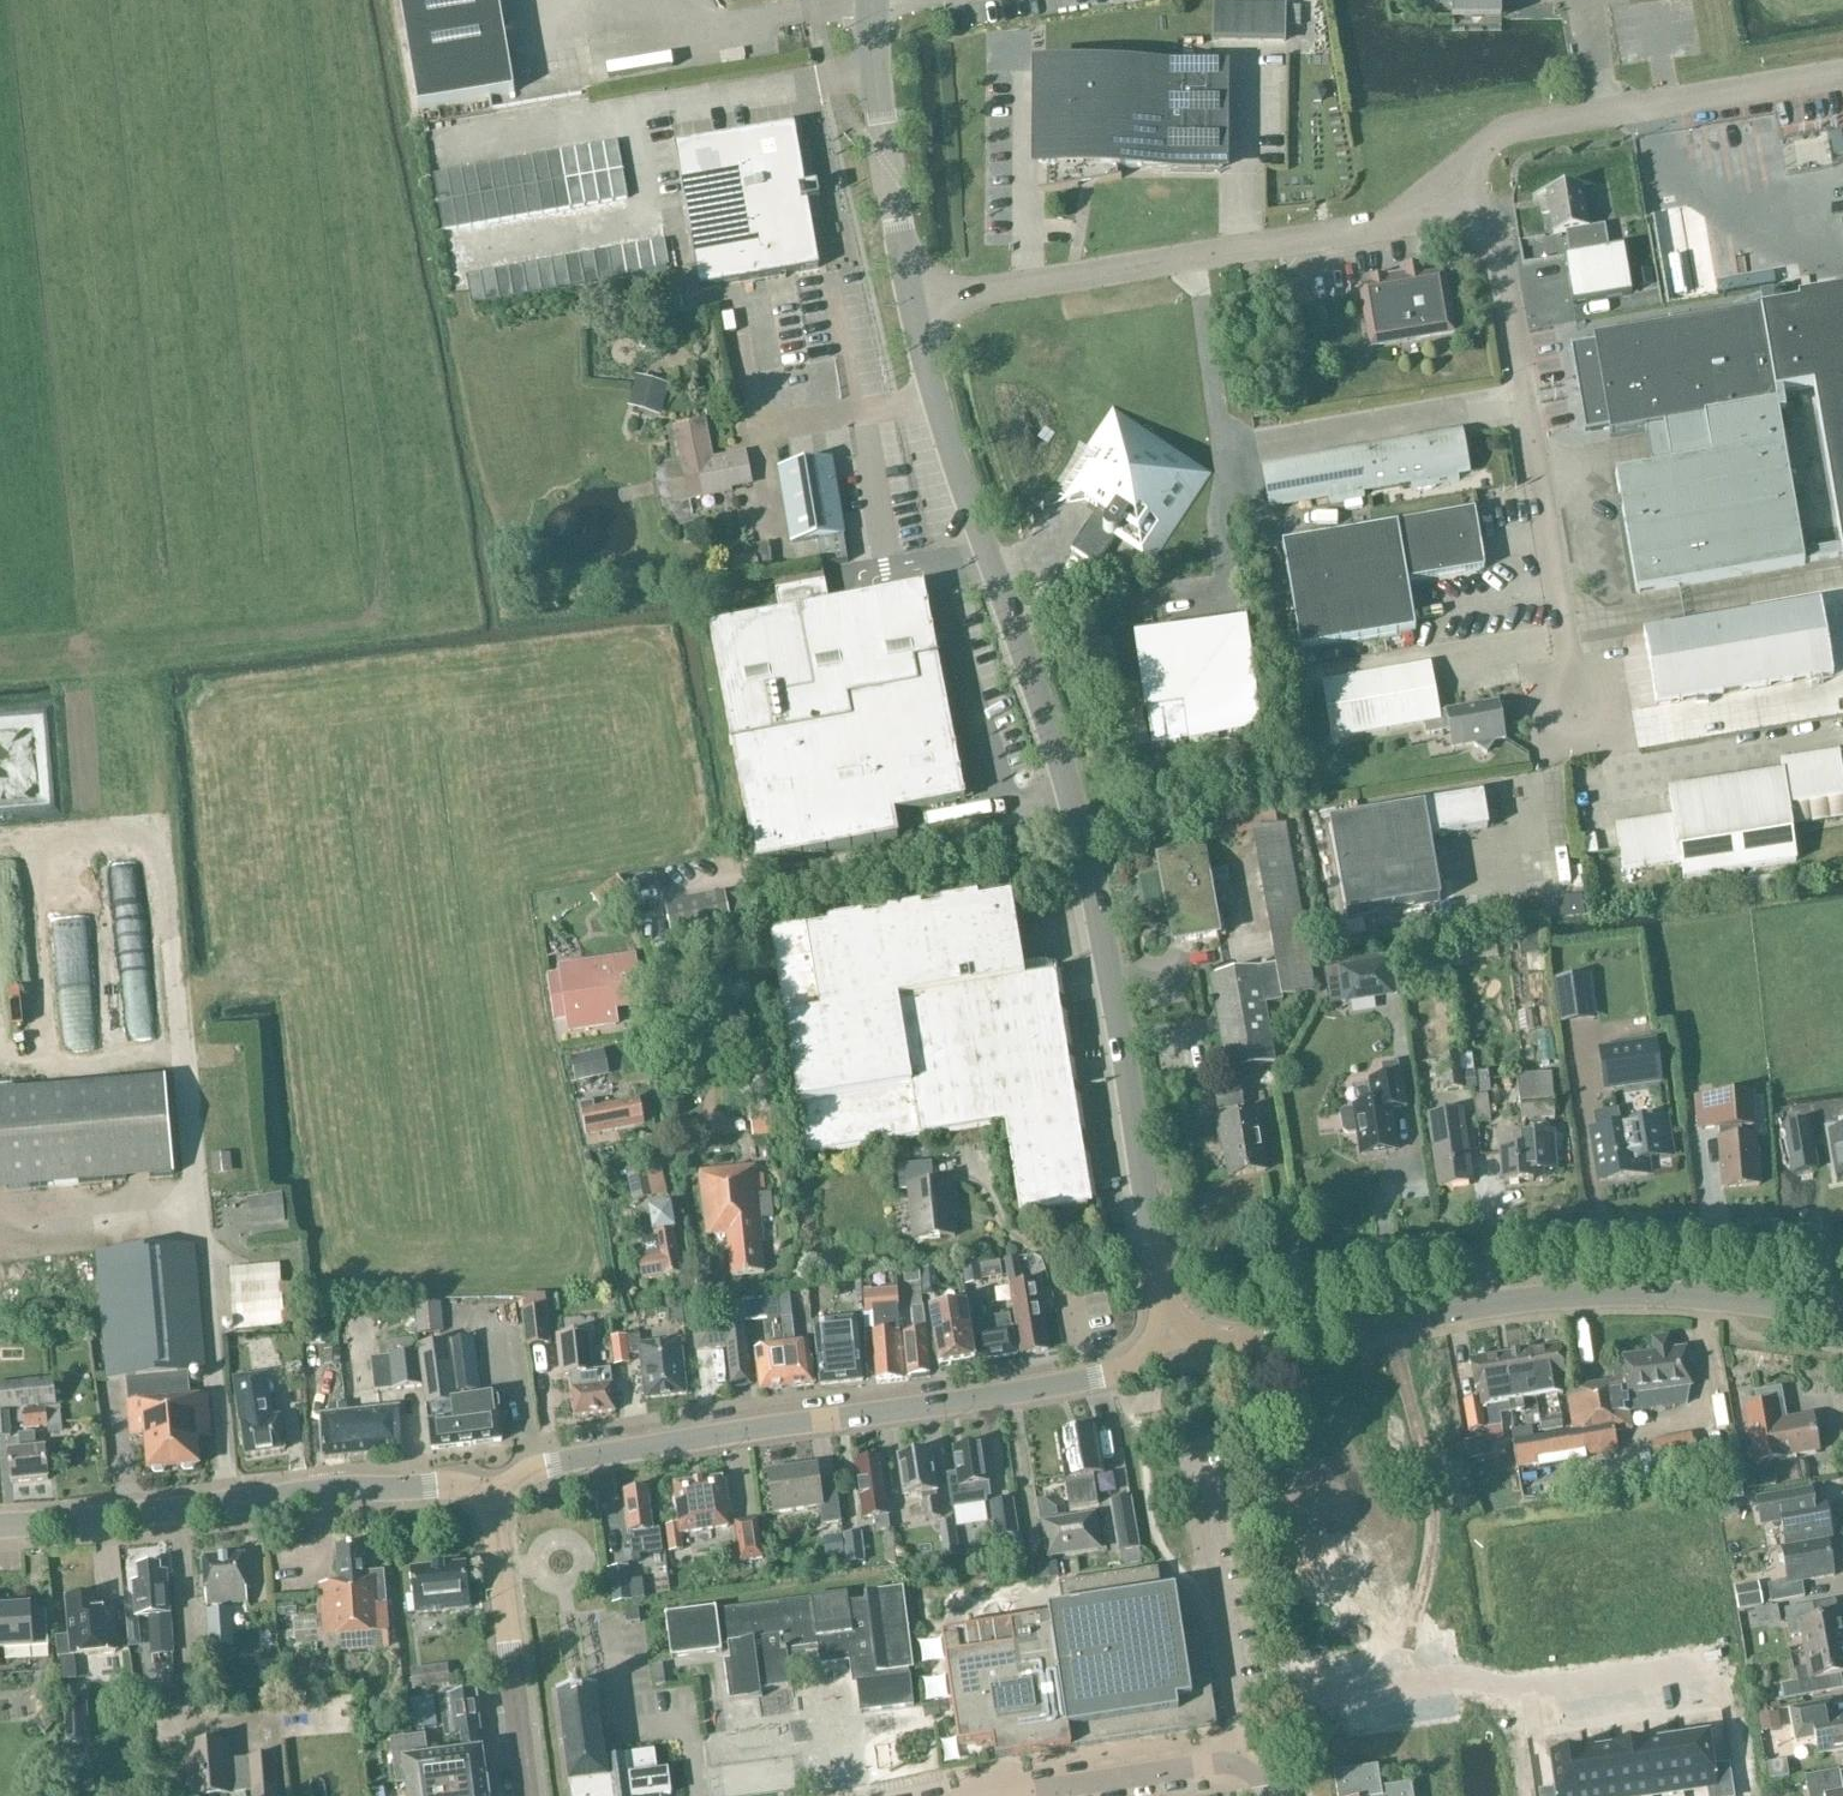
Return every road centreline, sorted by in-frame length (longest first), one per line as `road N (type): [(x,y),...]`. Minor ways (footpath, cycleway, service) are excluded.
road 1 (tertiary): [(1183,1326),(1161,1290),(1079,802),(953,457),(911,304)]
road 2 (tertiary): [(490,1493),(573,1463),(1084,1383),(1129,1370),(1183,1326)]
road 3 (tertiary): [(1183,1326),(1214,1344),(1260,1344),(1597,1294),(1703,1297),(1842,1317)]
road 4 (unclassified): [(1458,217),(911,304)]
road 5 (unclassified): [(1579,719),(1503,268),(1489,233),(1458,217)]
road 6 (tertiary): [(0,1528),(317,1490),(490,1493)]
road 7 (unclassified): [(1458,217),(1471,157),(1508,131),(1842,73)]
road 8 (tertiary): [(911,304),(876,93),(871,0)]
road 9 (tertiary): [(531,1795),(490,1493)]
road 10 (residential): [(1014,1795),(1214,1762),(1249,1769)]

